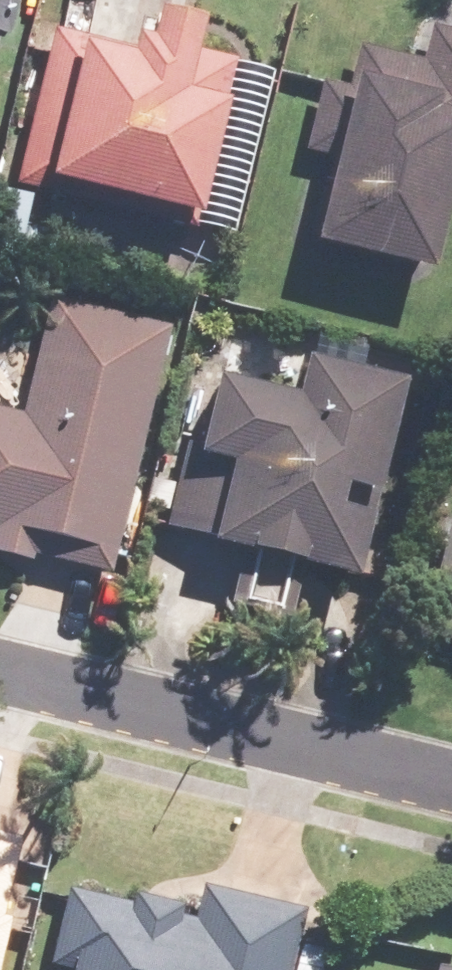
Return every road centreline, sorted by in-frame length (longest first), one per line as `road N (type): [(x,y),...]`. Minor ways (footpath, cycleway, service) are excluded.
road 1 (residential): [(0,683),(451,796)]

